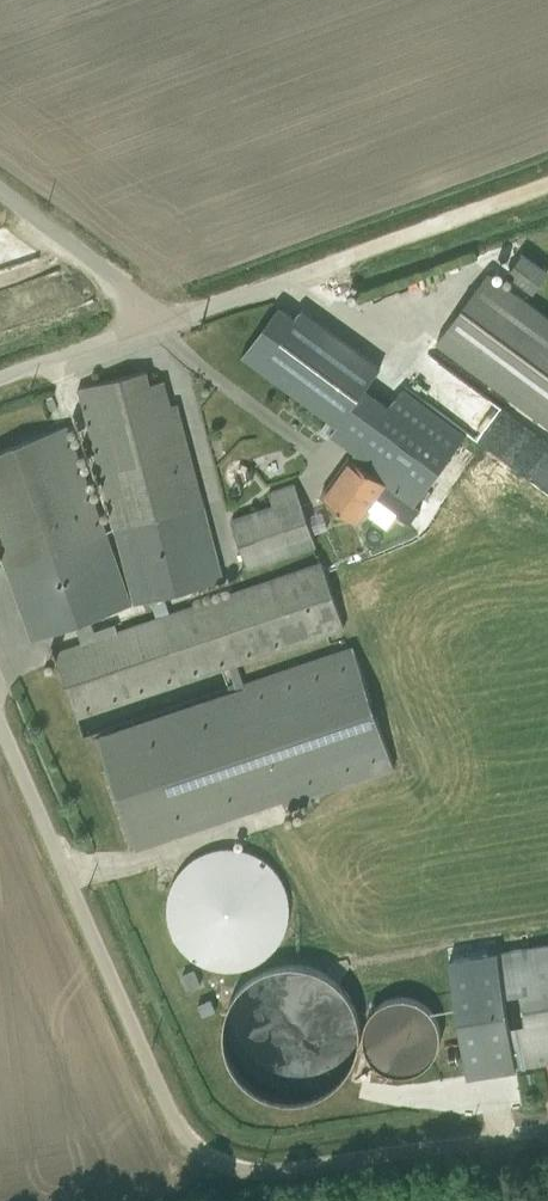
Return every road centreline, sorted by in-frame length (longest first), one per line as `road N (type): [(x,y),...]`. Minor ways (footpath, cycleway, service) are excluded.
road 1 (unclassified): [(547,1136),(231,1172),(197,1156),(0,712)]
road 2 (unclassified): [(153,325),(355,256)]
road 3 (unclassified): [(153,325),(117,279),(0,192)]
road 4 (track): [(355,256),(547,187)]
road 5 (unclassified): [(0,380),(153,325)]

